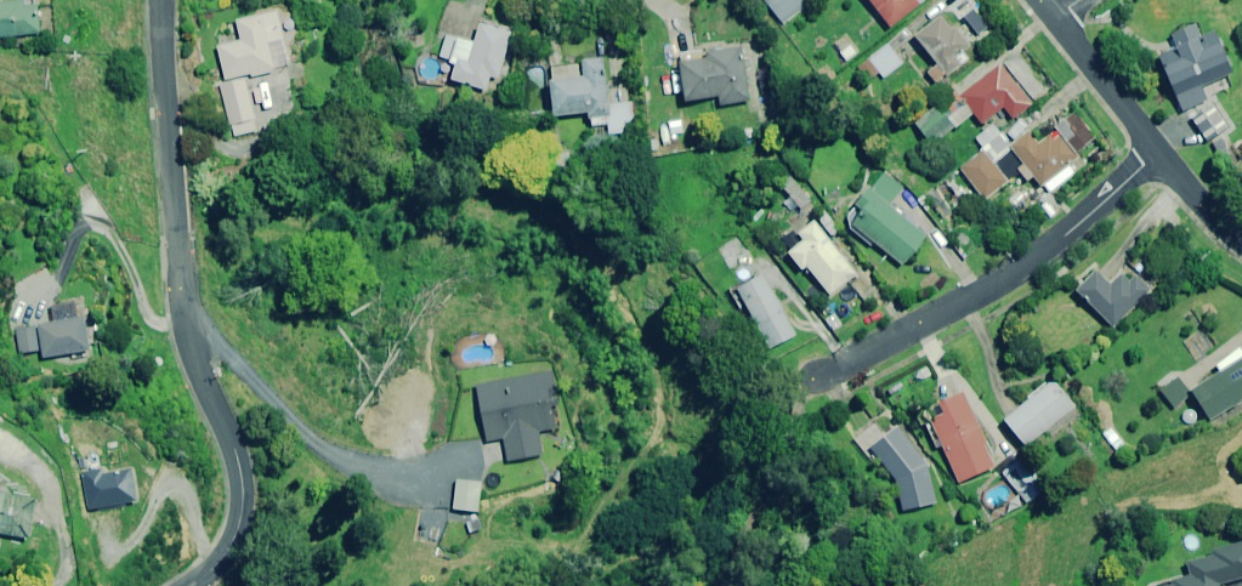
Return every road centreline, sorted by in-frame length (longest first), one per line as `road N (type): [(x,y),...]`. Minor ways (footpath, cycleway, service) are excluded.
road 1 (residential): [(162,0),(182,327),(240,494),(229,549),(192,585)]
road 2 (residential): [(816,378),(1036,260),(1159,154)]
road 3 (residential): [(1159,154),(1056,20)]

